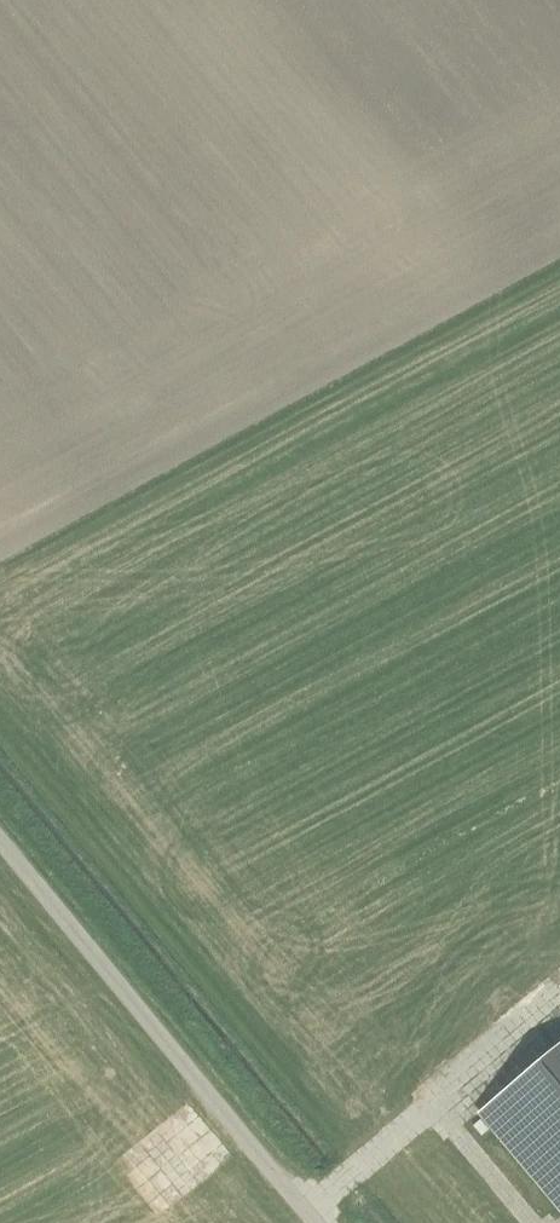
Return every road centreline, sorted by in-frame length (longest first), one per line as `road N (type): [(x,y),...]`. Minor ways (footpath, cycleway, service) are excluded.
road 1 (unclassified): [(315,1222),(0,843)]

